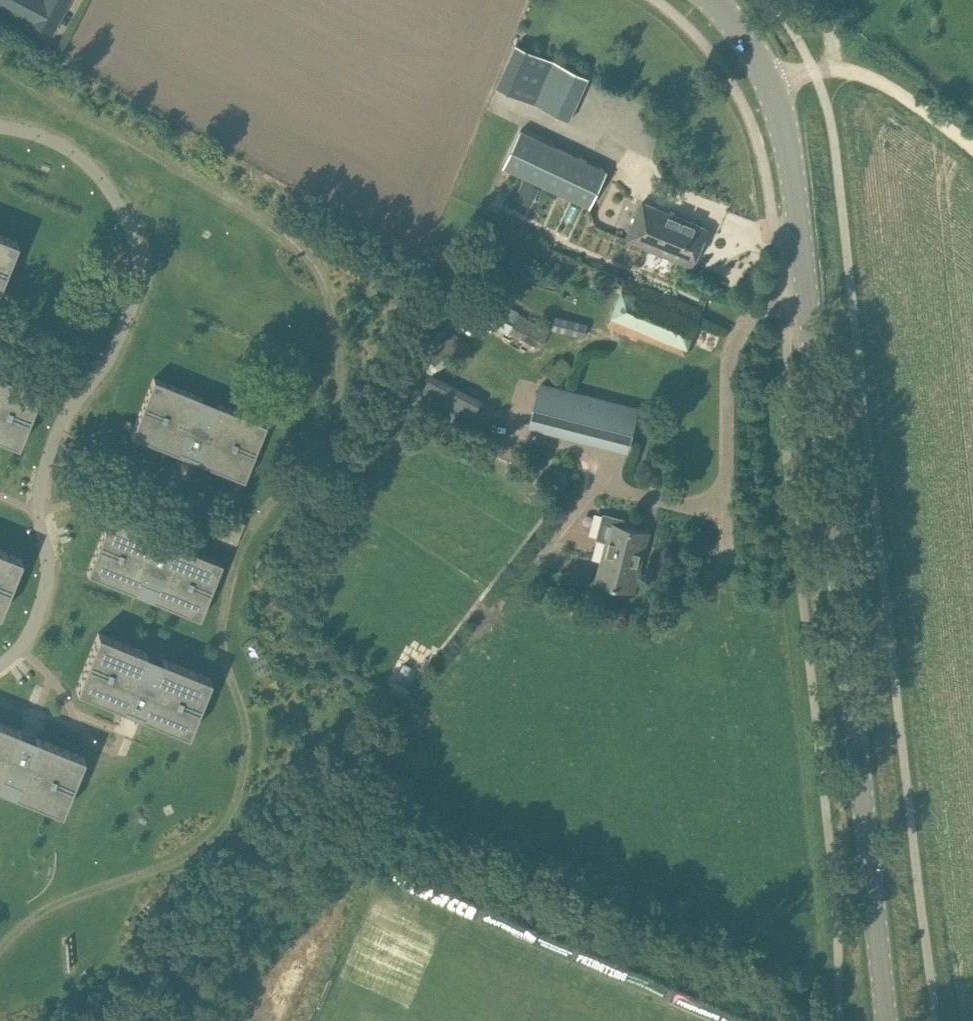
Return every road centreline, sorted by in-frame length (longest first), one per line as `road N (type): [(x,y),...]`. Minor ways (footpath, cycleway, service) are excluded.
road 1 (tertiary): [(882,1020),(798,182),(769,84)]
road 2 (residential): [(0,666),(33,631),(49,573),(39,490),(66,415),(116,345),(138,270),(121,212),(103,182),(44,138),(0,128)]
road 3 (track): [(972,149),(911,98),(864,72),(769,84)]

